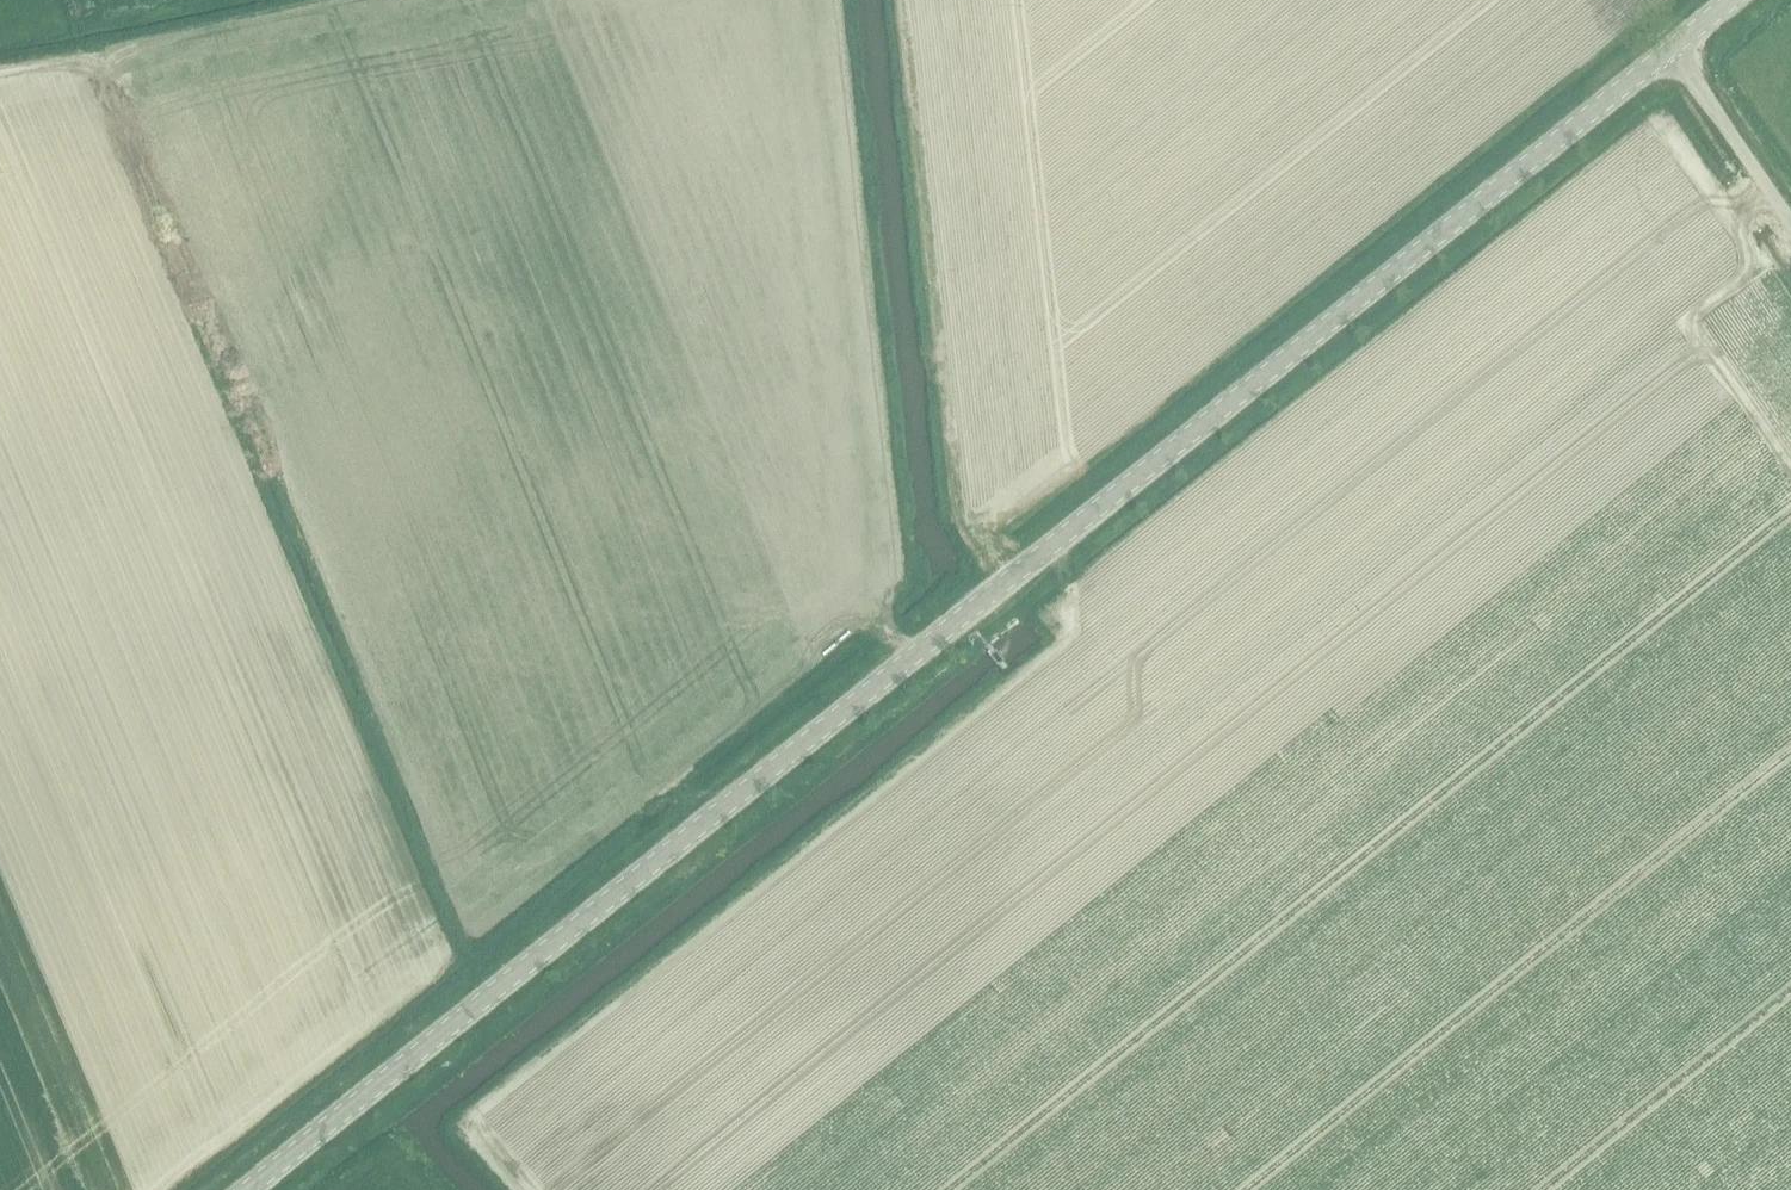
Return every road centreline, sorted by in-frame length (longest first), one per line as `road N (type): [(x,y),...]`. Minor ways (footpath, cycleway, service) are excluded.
road 1 (tertiary): [(243,1189),(1672,49)]
road 2 (unclassified): [(1790,225),(1672,49)]

